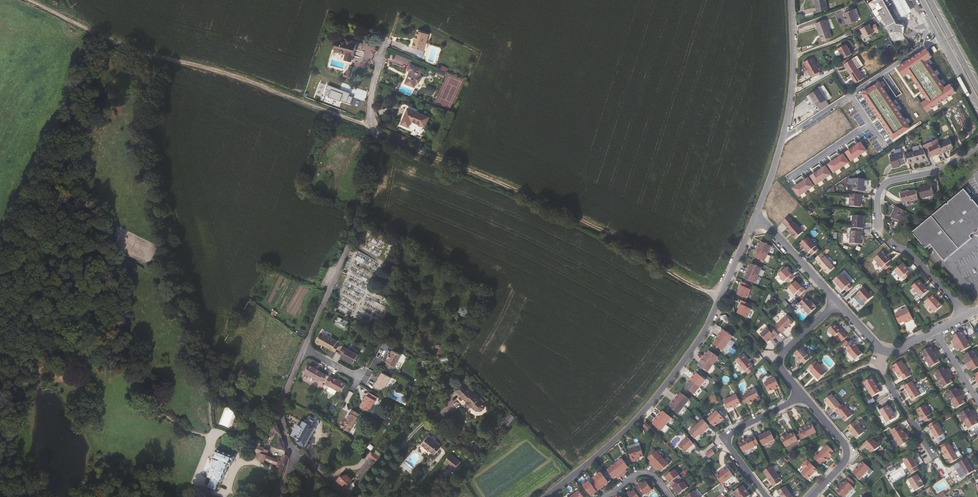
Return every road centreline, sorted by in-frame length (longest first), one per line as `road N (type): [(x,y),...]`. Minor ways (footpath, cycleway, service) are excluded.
road 1 (track): [(103,40),(216,71),(369,127),(585,219),(721,298)]
road 2 (residential): [(756,222),(707,327),(669,381),(546,496)]
road 3 (residential): [(305,349),(361,209),(387,34)]
road 4 (residential): [(790,0),(789,113),(756,222)]
road 5 (residential): [(803,396),(728,436),(767,496)]
road 6 (residential): [(977,148),(928,173),(885,183),(877,225)]
road 7 (residential): [(812,496),(846,450),(803,396)]
road 8 (residential): [(883,351),(881,372),(935,460)]
road 9 (residential): [(803,396),(781,357),(837,302)]

